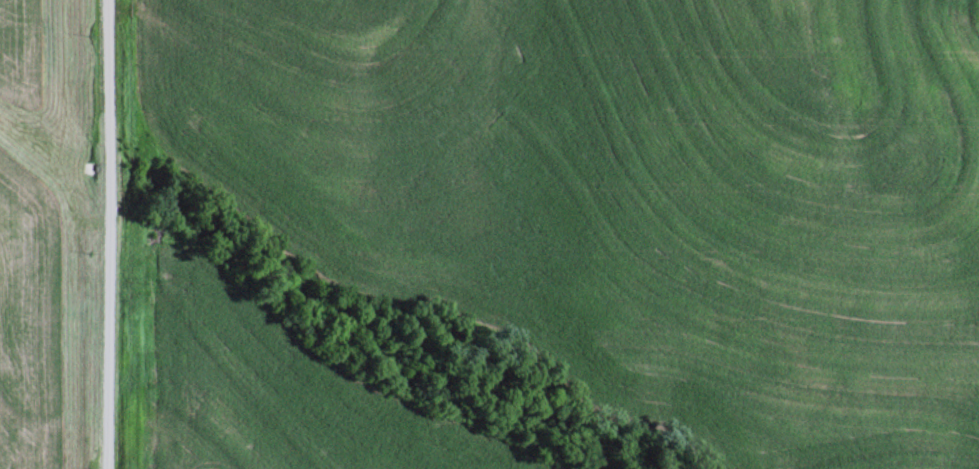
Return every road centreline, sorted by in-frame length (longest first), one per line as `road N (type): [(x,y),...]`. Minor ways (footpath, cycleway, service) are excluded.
road 1 (residential): [(109,468),(110,0)]

